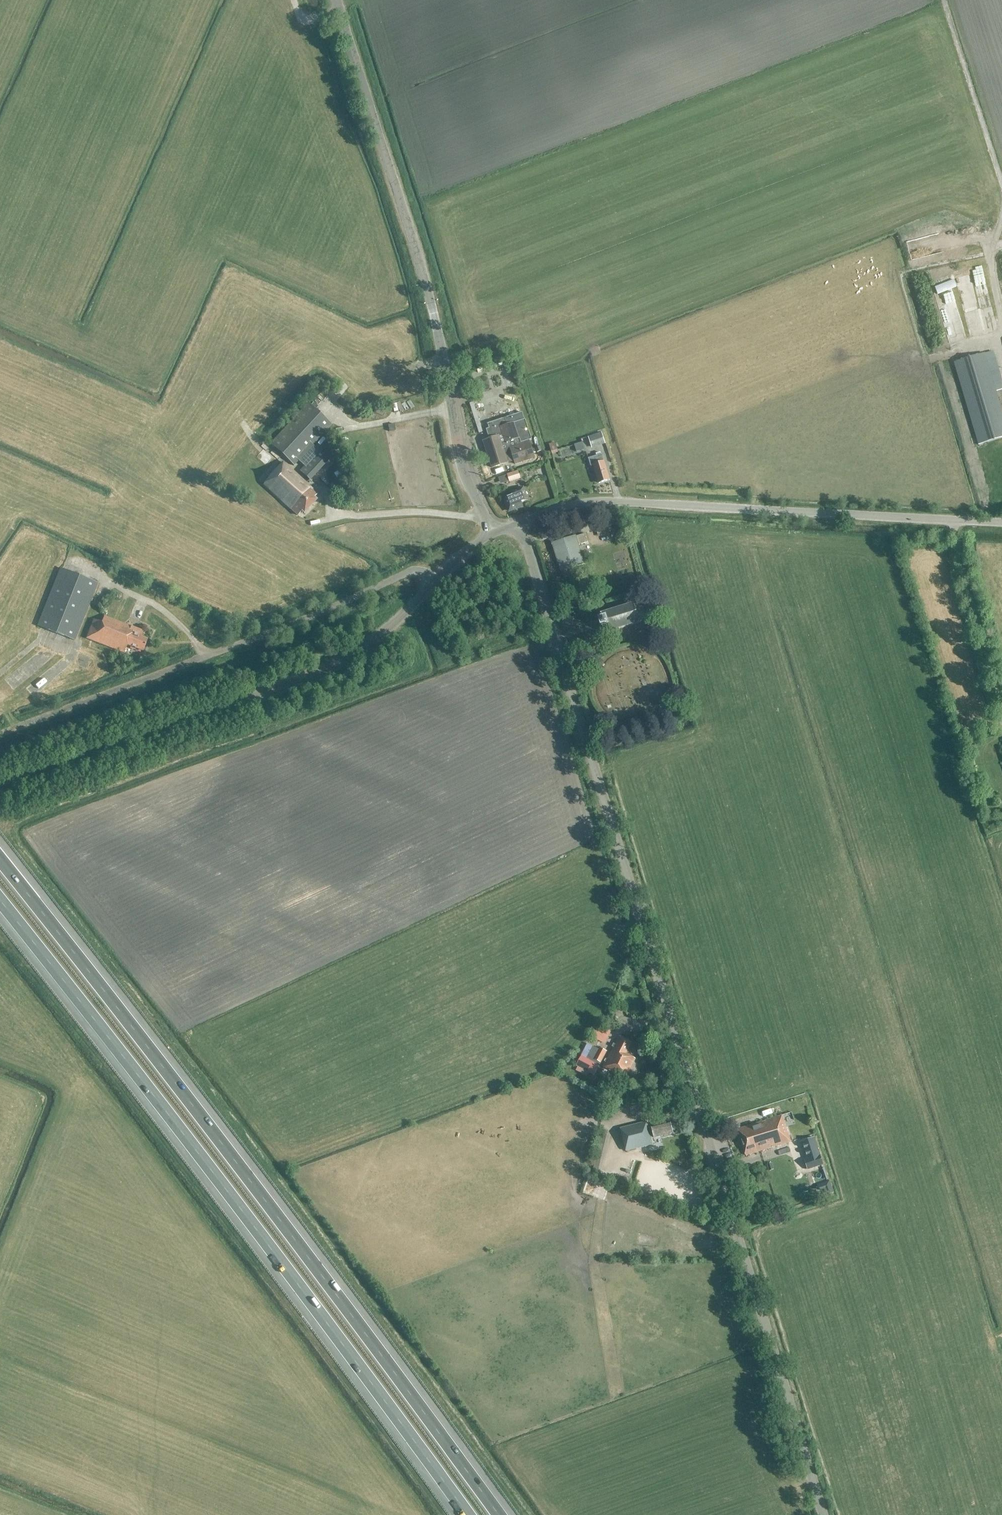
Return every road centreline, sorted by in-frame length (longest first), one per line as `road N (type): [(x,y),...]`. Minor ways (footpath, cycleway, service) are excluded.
road 1 (tertiary): [(823,1514),(520,525)]
road 2 (motorway): [(498,1514),(0,860)]
road 3 (motorway): [(0,902),(467,1514)]
road 4 (tertiary): [(492,531),(464,480),(432,302),(336,0)]
road 5 (tertiary): [(0,792),(316,676),(376,640),(434,581)]
road 6 (residential): [(0,734),(405,574),(434,581)]
road 7 (tertiary): [(645,503),(1001,523)]
road 8 (track): [(1001,183),(944,0)]
road 9 (tertiary): [(645,503),(579,504),(520,525)]

